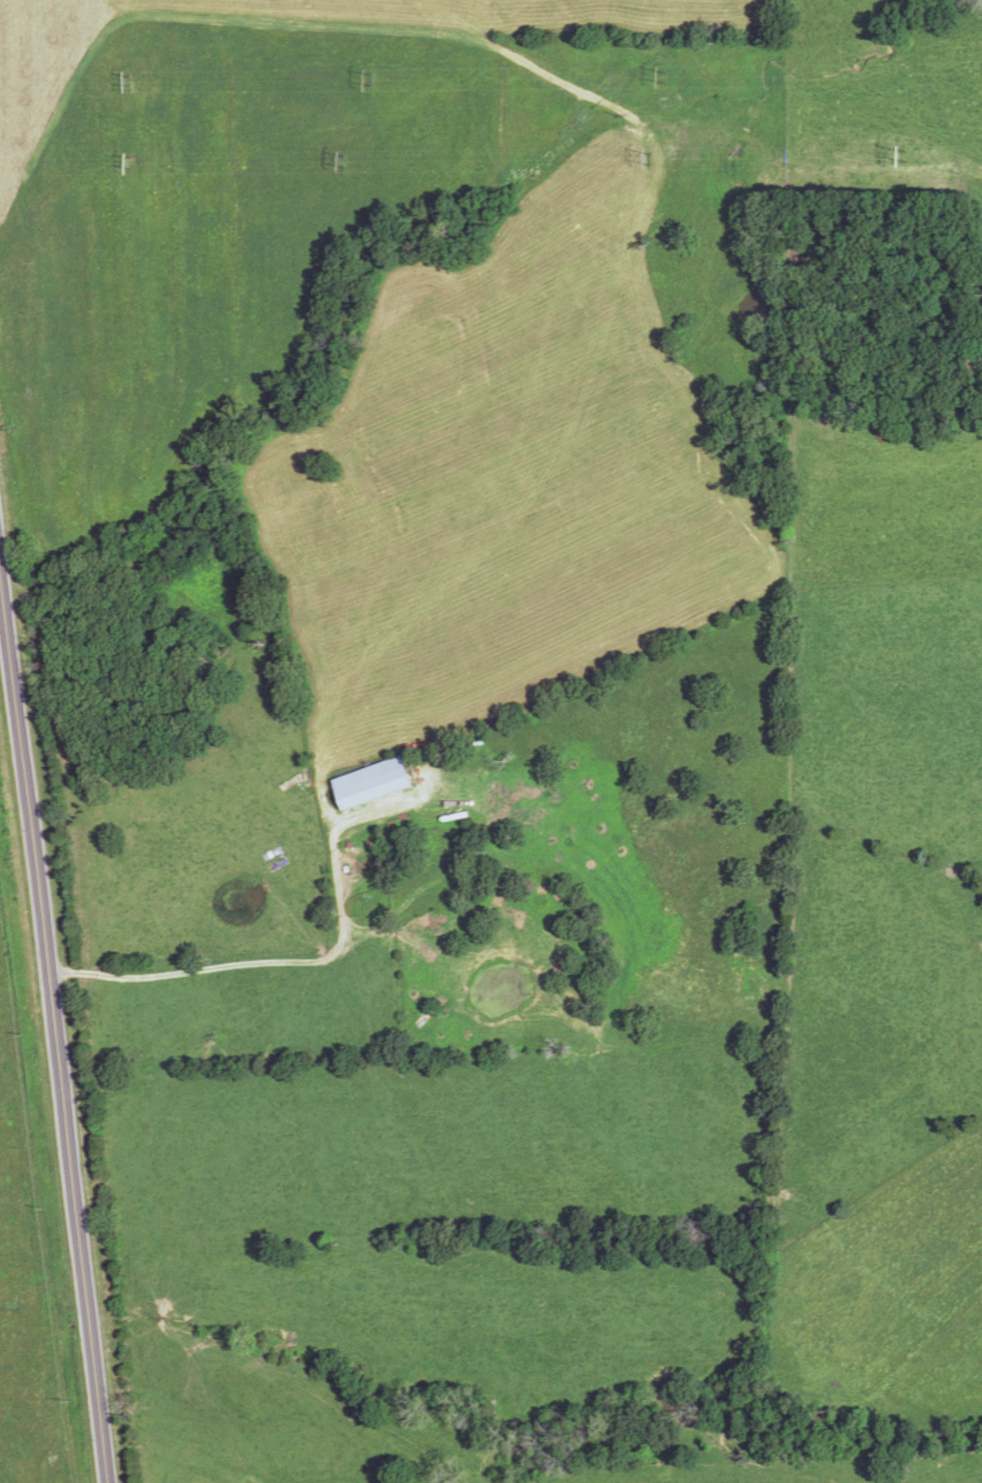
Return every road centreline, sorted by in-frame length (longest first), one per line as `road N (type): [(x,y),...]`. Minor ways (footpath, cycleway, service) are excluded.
road 1 (primary): [(111,1482),(0,580)]

